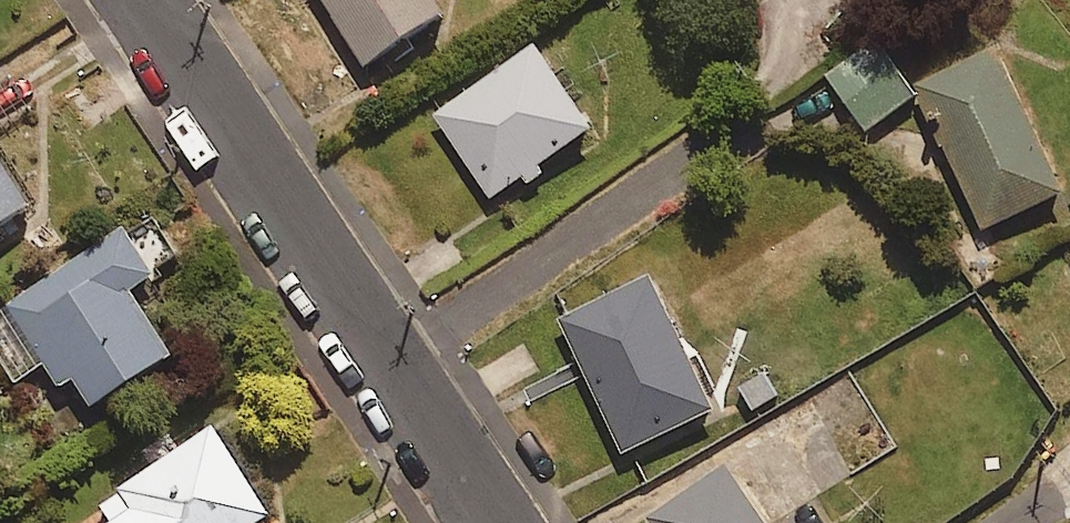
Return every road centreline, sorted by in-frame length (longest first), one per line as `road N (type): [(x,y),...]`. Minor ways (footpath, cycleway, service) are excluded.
road 1 (residential): [(496,522),(141,0)]

